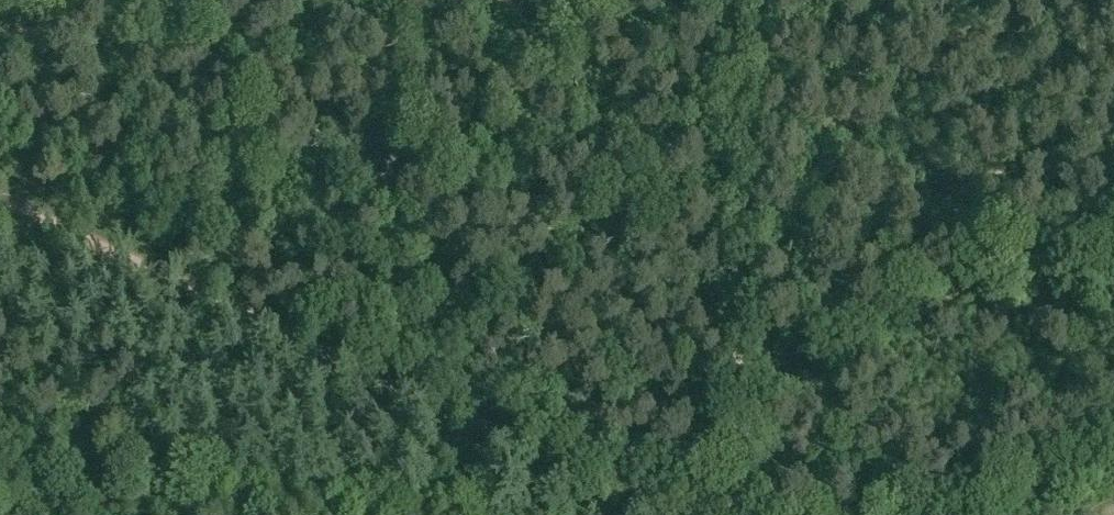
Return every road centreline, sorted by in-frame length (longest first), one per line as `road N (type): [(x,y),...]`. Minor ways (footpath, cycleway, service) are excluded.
road 1 (track): [(683,514),(0,204)]
road 2 (track): [(736,514),(737,0)]
road 3 (track): [(735,433),(789,389),(1113,224)]
road 4 (track): [(240,0),(0,36)]

